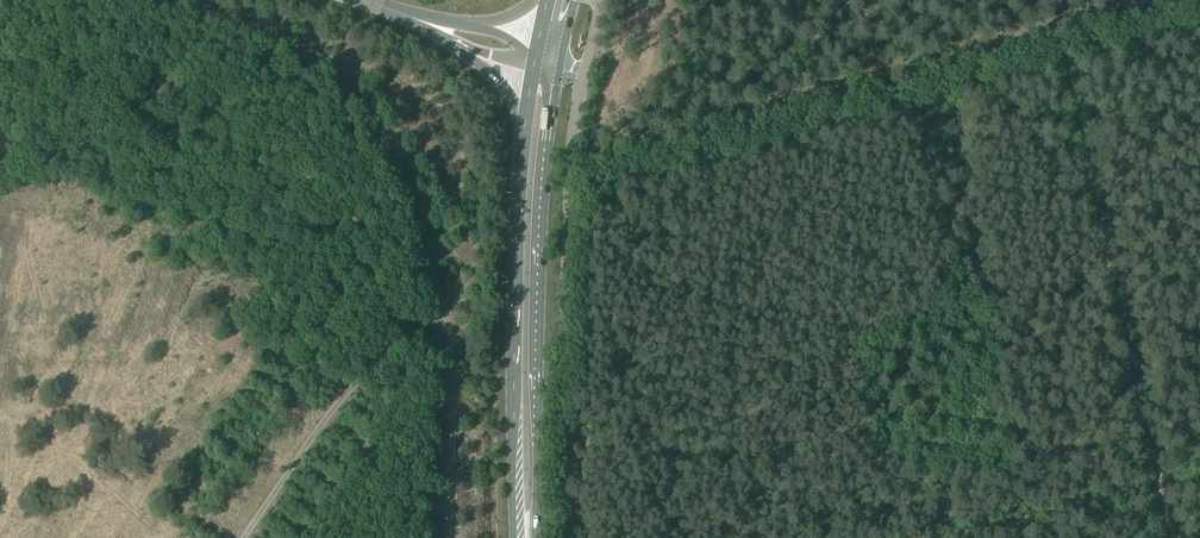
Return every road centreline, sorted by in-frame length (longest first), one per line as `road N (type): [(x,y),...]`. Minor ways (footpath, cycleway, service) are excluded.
road 1 (track): [(640,143),(1151,0)]
road 2 (primary): [(528,537),(536,493),(542,172),(554,69)]
road 3 (primary): [(532,72),(516,236),(512,511),(521,537)]
road 4 (unclassified): [(559,537),(569,183),(584,76)]

